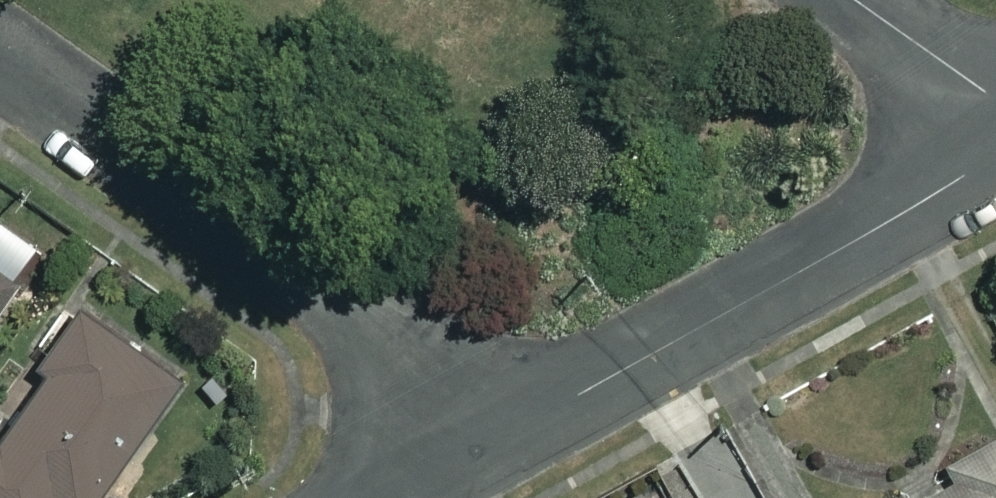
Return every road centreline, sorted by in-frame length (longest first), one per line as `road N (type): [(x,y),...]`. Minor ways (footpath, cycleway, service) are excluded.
road 1 (residential): [(0,69),(505,434)]
road 2 (residential): [(505,434),(995,153)]
road 3 (residential): [(854,0),(995,100)]
road 4 (residential): [(386,497),(505,434)]

